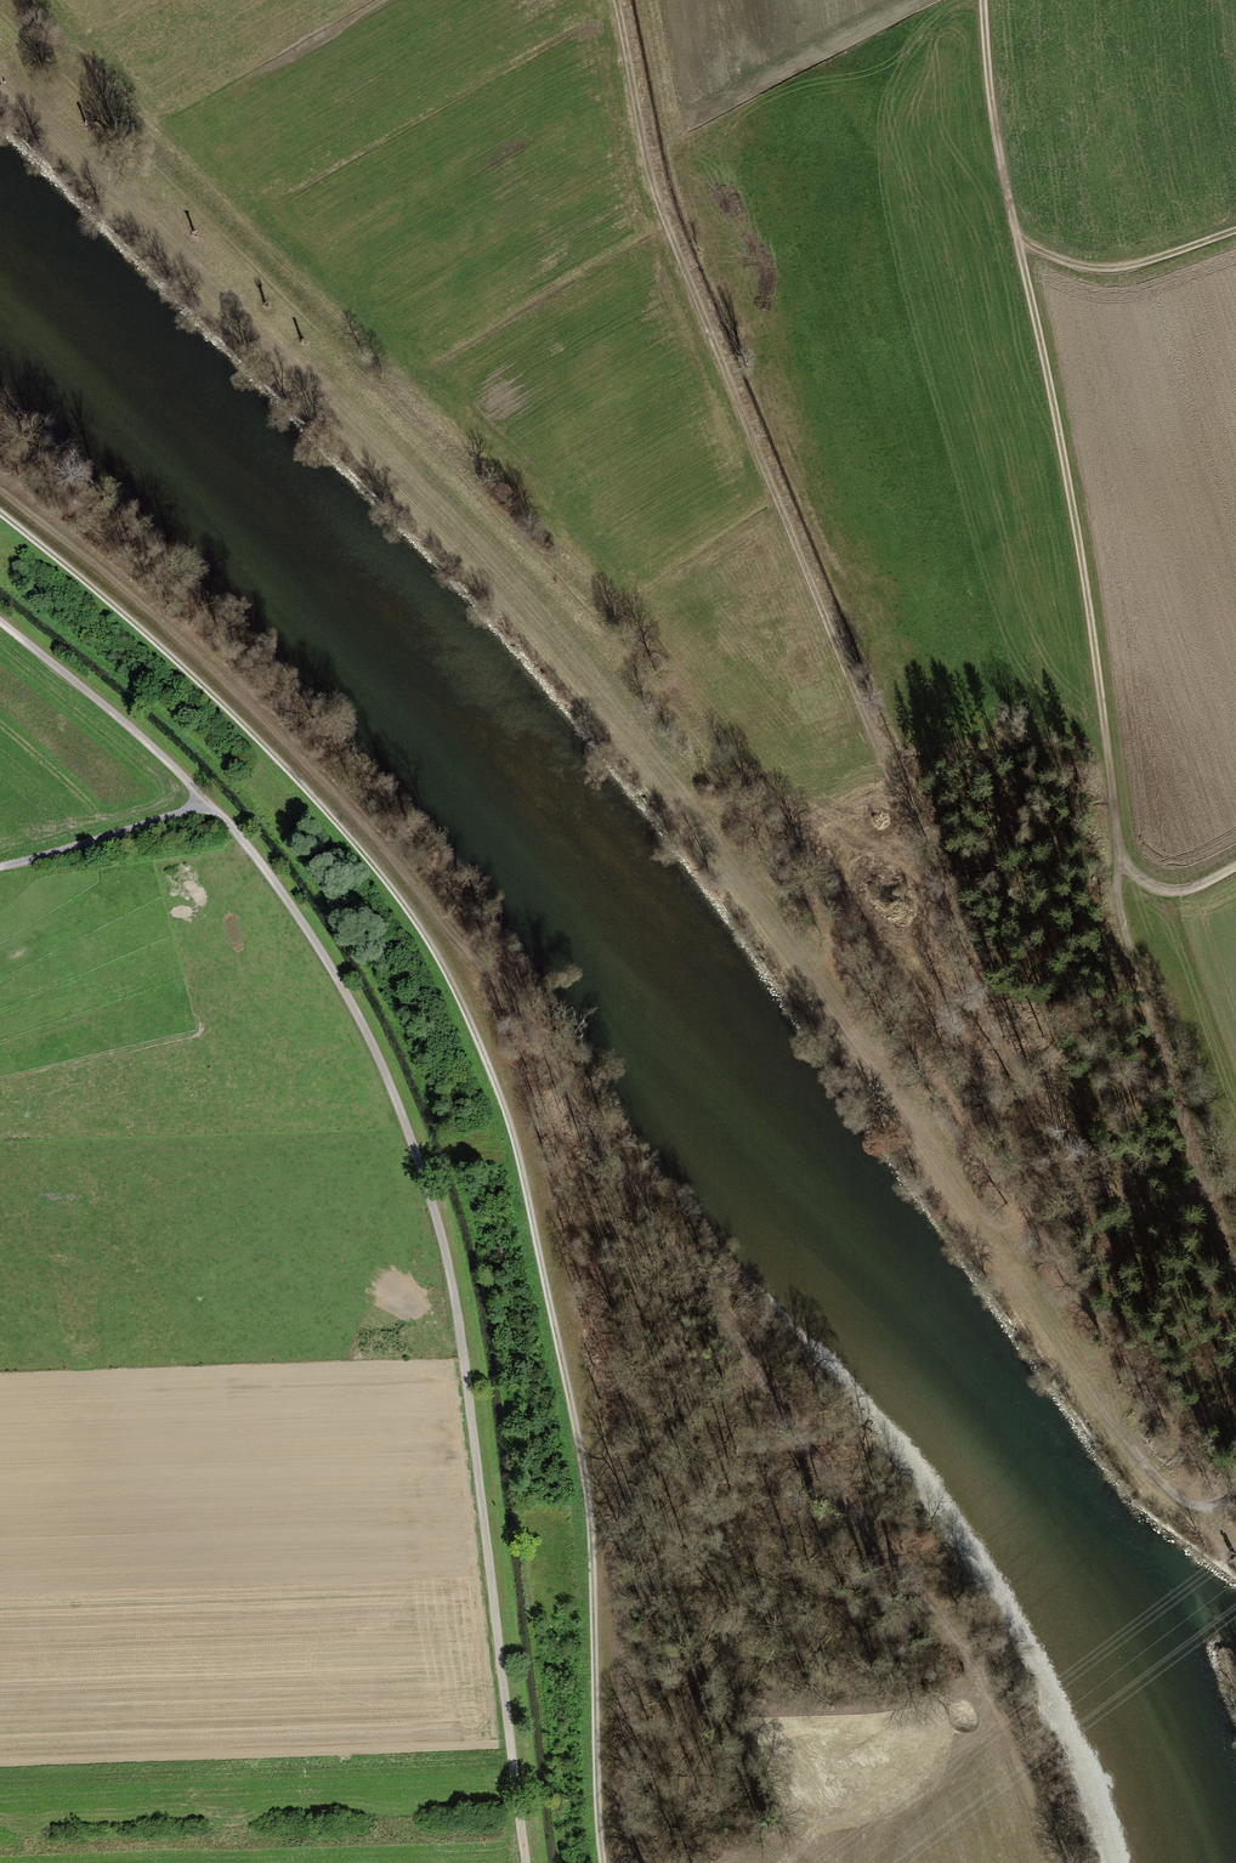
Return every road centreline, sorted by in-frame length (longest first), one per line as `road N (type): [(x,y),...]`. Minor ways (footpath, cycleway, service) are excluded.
road 1 (track): [(0,80),(266,341),(612,719),(1133,1463),(1190,1512),(1235,1481)]
road 2 (track): [(0,487),(161,619),(279,733),(473,956),(984,1682),(1059,1862)]
road 3 (track): [(0,513),(188,668),(383,876),(437,952),(478,1036),(515,1135),(589,1497),(603,1862)]
road 4 (track): [(527,1862),(461,1332),(428,1186),(373,1043),(332,962),(266,866),(91,692),(0,617)]
road 5 (track): [(617,0),(648,165),(990,1025),(1047,1118),(1121,1205),(1142,1213),(1199,1188)]
road 6 (track): [(1235,1292),(1152,1059),(1107,859),(1082,587),(1033,303),(991,147),(981,0)]
road 7 (track): [(1015,237),(1094,267),(1134,263),(1235,228)]
road 8 (track): [(202,798),(108,839),(0,865)]
road 9 (track): [(1107,859),(1163,887),(1207,883),(1235,868)]

